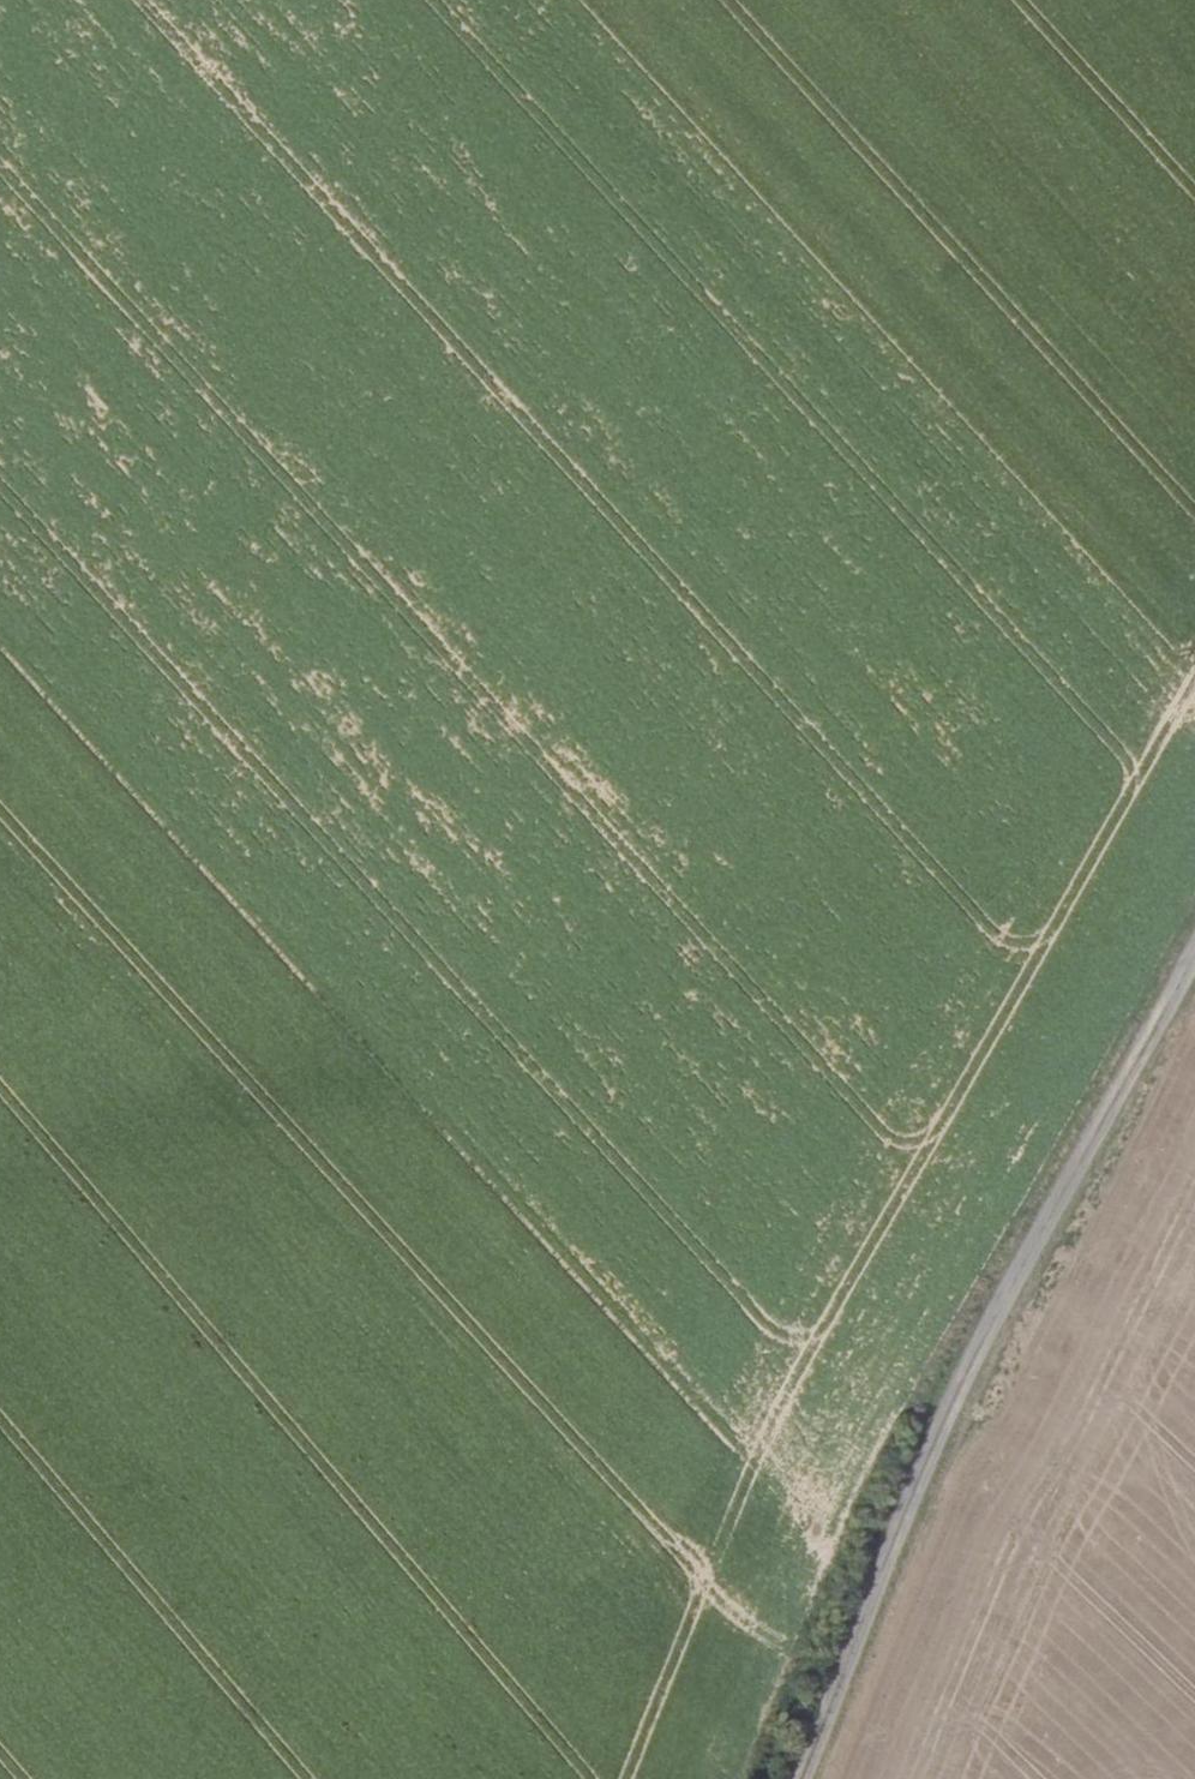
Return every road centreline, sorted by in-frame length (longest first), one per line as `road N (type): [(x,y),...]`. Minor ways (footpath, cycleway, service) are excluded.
road 1 (track): [(807,1778),(967,1390),(1194,978)]

